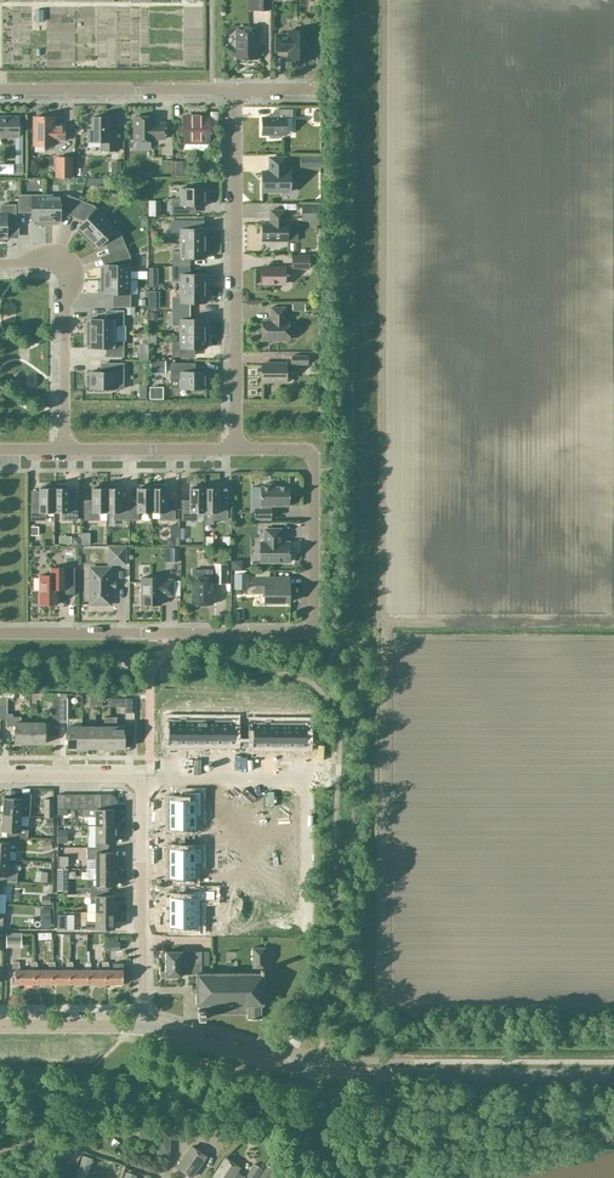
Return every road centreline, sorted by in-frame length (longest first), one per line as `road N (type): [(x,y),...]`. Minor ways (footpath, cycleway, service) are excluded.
road 1 (residential): [(0,633),(307,631),(312,459),(300,450),(236,449)]
road 2 (tertiary): [(613,1076),(316,1072),(141,1026)]
road 3 (residential): [(236,449),(235,89)]
road 4 (residential): [(65,449),(63,262),(0,263)]
road 5 (residential): [(141,1026),(141,776)]
road 6 (residential): [(235,89),(0,89)]
road 7 (residential): [(236,449),(65,449)]
road 8 (residential): [(141,776),(306,777)]
road 9 (residential): [(307,930),(306,777)]
road 10 (tertiary): [(0,1026),(141,1026)]
road 11 (residential): [(141,776),(0,776)]

